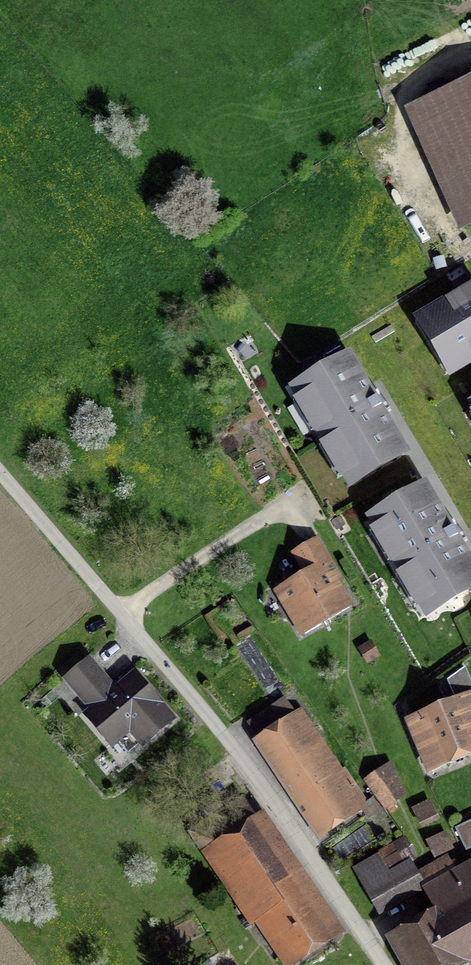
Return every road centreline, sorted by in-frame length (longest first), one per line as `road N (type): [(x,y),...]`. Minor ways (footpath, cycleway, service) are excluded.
road 1 (unclassified): [(0,476),(215,723),(386,964)]

